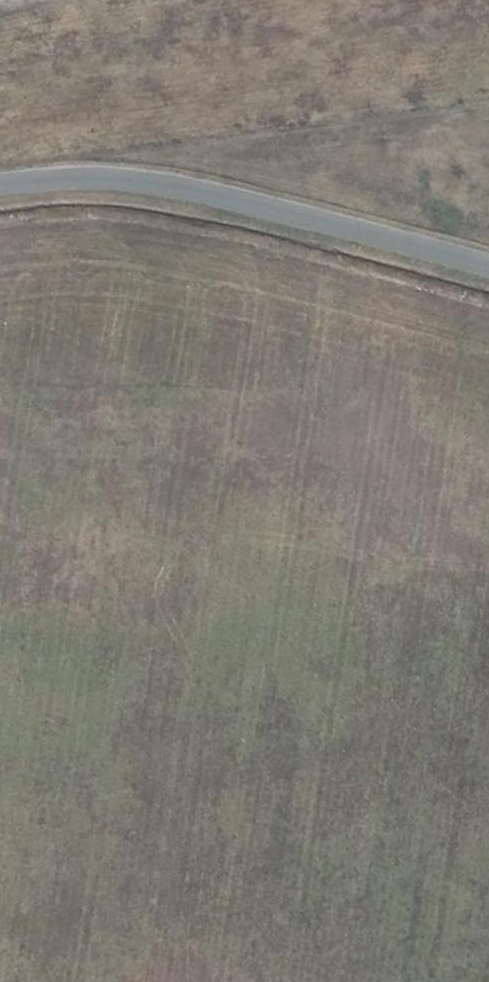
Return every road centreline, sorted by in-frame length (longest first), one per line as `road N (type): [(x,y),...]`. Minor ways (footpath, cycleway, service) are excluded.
road 1 (unclassified): [(488,265),(121,173),(0,184)]

